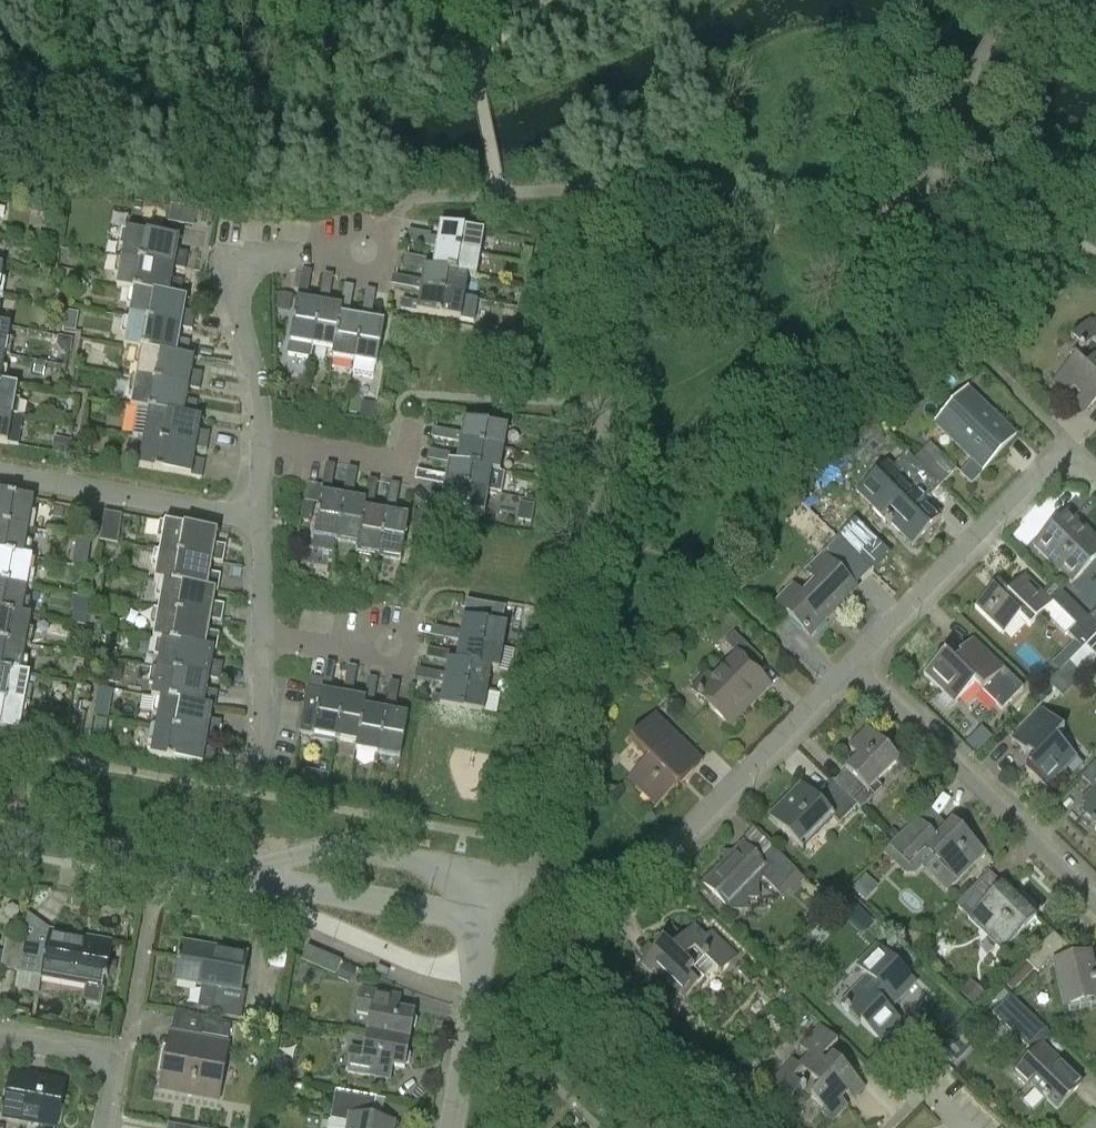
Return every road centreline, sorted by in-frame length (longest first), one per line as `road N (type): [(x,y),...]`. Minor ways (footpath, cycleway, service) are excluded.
road 1 (residential): [(483,925),(507,891),(613,875),(679,840),(847,669)]
road 2 (residential): [(1095,902),(847,669)]
road 3 (residential): [(847,669),(1067,448)]
road 4 (residential): [(266,446),(239,299),(245,280),(263,258),(356,268)]
road 5 (residential): [(483,925),(456,887),(425,864),(327,848),(229,875)]
road 6 (residential): [(263,524),(0,476)]
road 7 (residential): [(229,875),(483,925)]
road 8 (residential): [(453,1127),(483,925)]
road 9 (residential): [(121,1063),(161,865)]
road 10 (residential): [(266,446),(401,471),(408,424)]
road 11 (residential): [(161,865),(0,835)]
road 12 (residential): [(260,766),(269,638)]
road 13 (residential): [(0,1037),(121,1063)]

